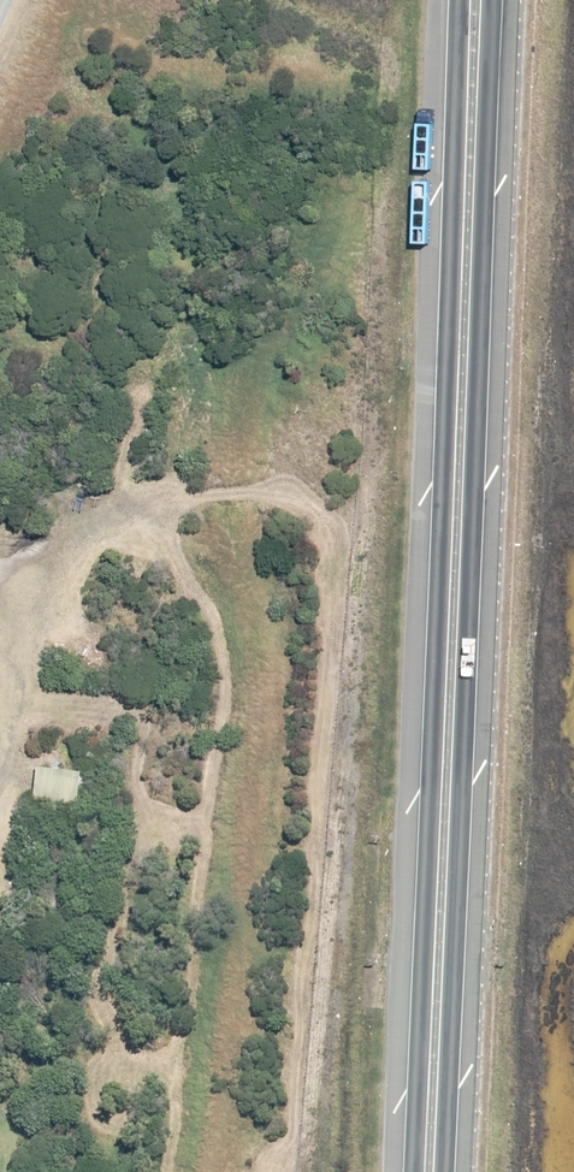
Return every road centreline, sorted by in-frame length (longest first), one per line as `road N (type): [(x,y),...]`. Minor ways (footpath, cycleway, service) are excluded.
road 1 (trunk): [(496,0),(443,1171)]
road 2 (trunk): [(403,1171),(454,0)]

